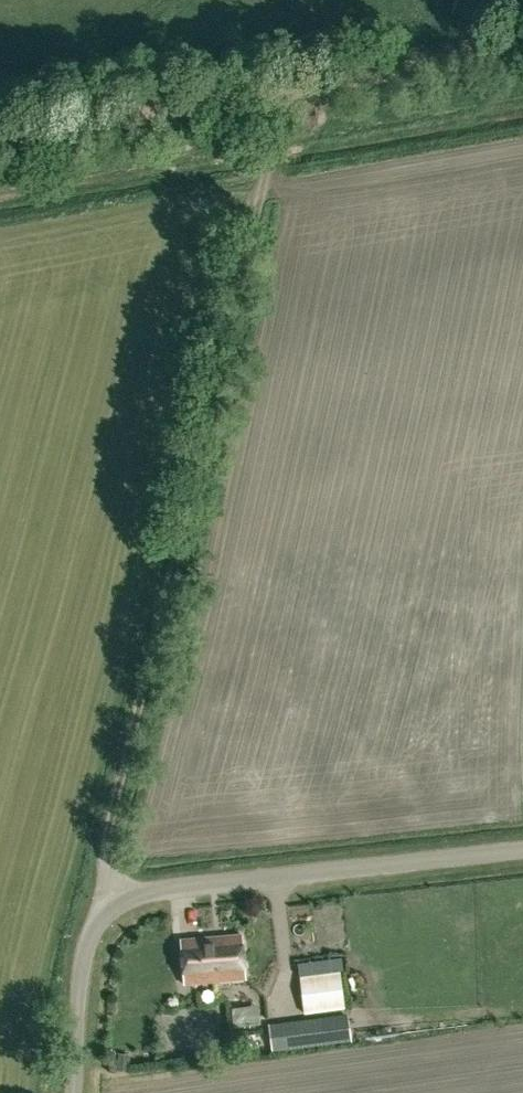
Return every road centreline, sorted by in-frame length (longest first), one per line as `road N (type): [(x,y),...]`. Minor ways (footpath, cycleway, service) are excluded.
road 1 (track): [(290,84),(117,868)]
road 2 (track): [(0,140),(439,55)]
road 3 (unclassified): [(113,907),(142,893),(522,850)]
road 4 (unclassified): [(72,1092),(80,961),(92,925),(113,907)]

